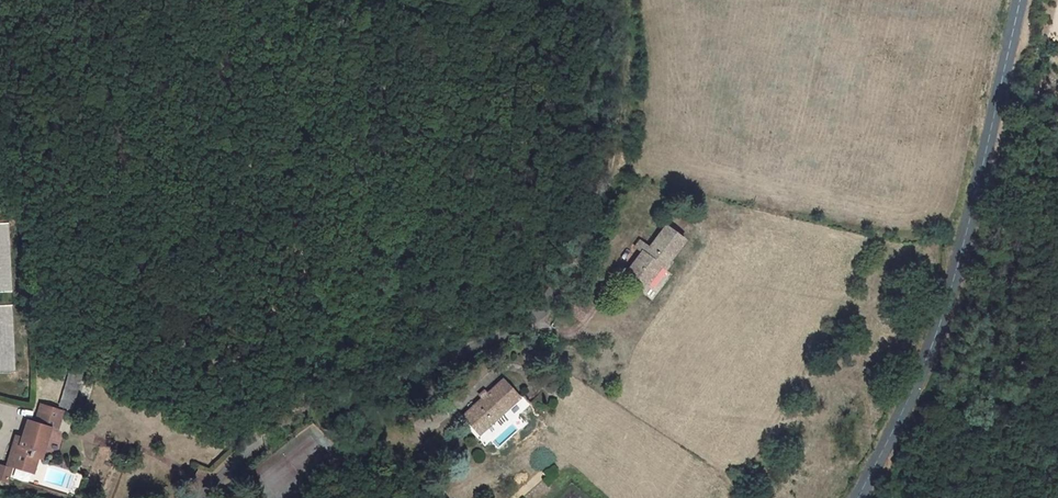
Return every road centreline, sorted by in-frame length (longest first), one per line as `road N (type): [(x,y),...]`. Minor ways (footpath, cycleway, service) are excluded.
road 1 (unclassified): [(200,497),(304,416),(470,350),(540,305),(605,168),(617,49),(611,0)]
road 2 (tertiary): [(857,497),(943,319),(1020,0)]

